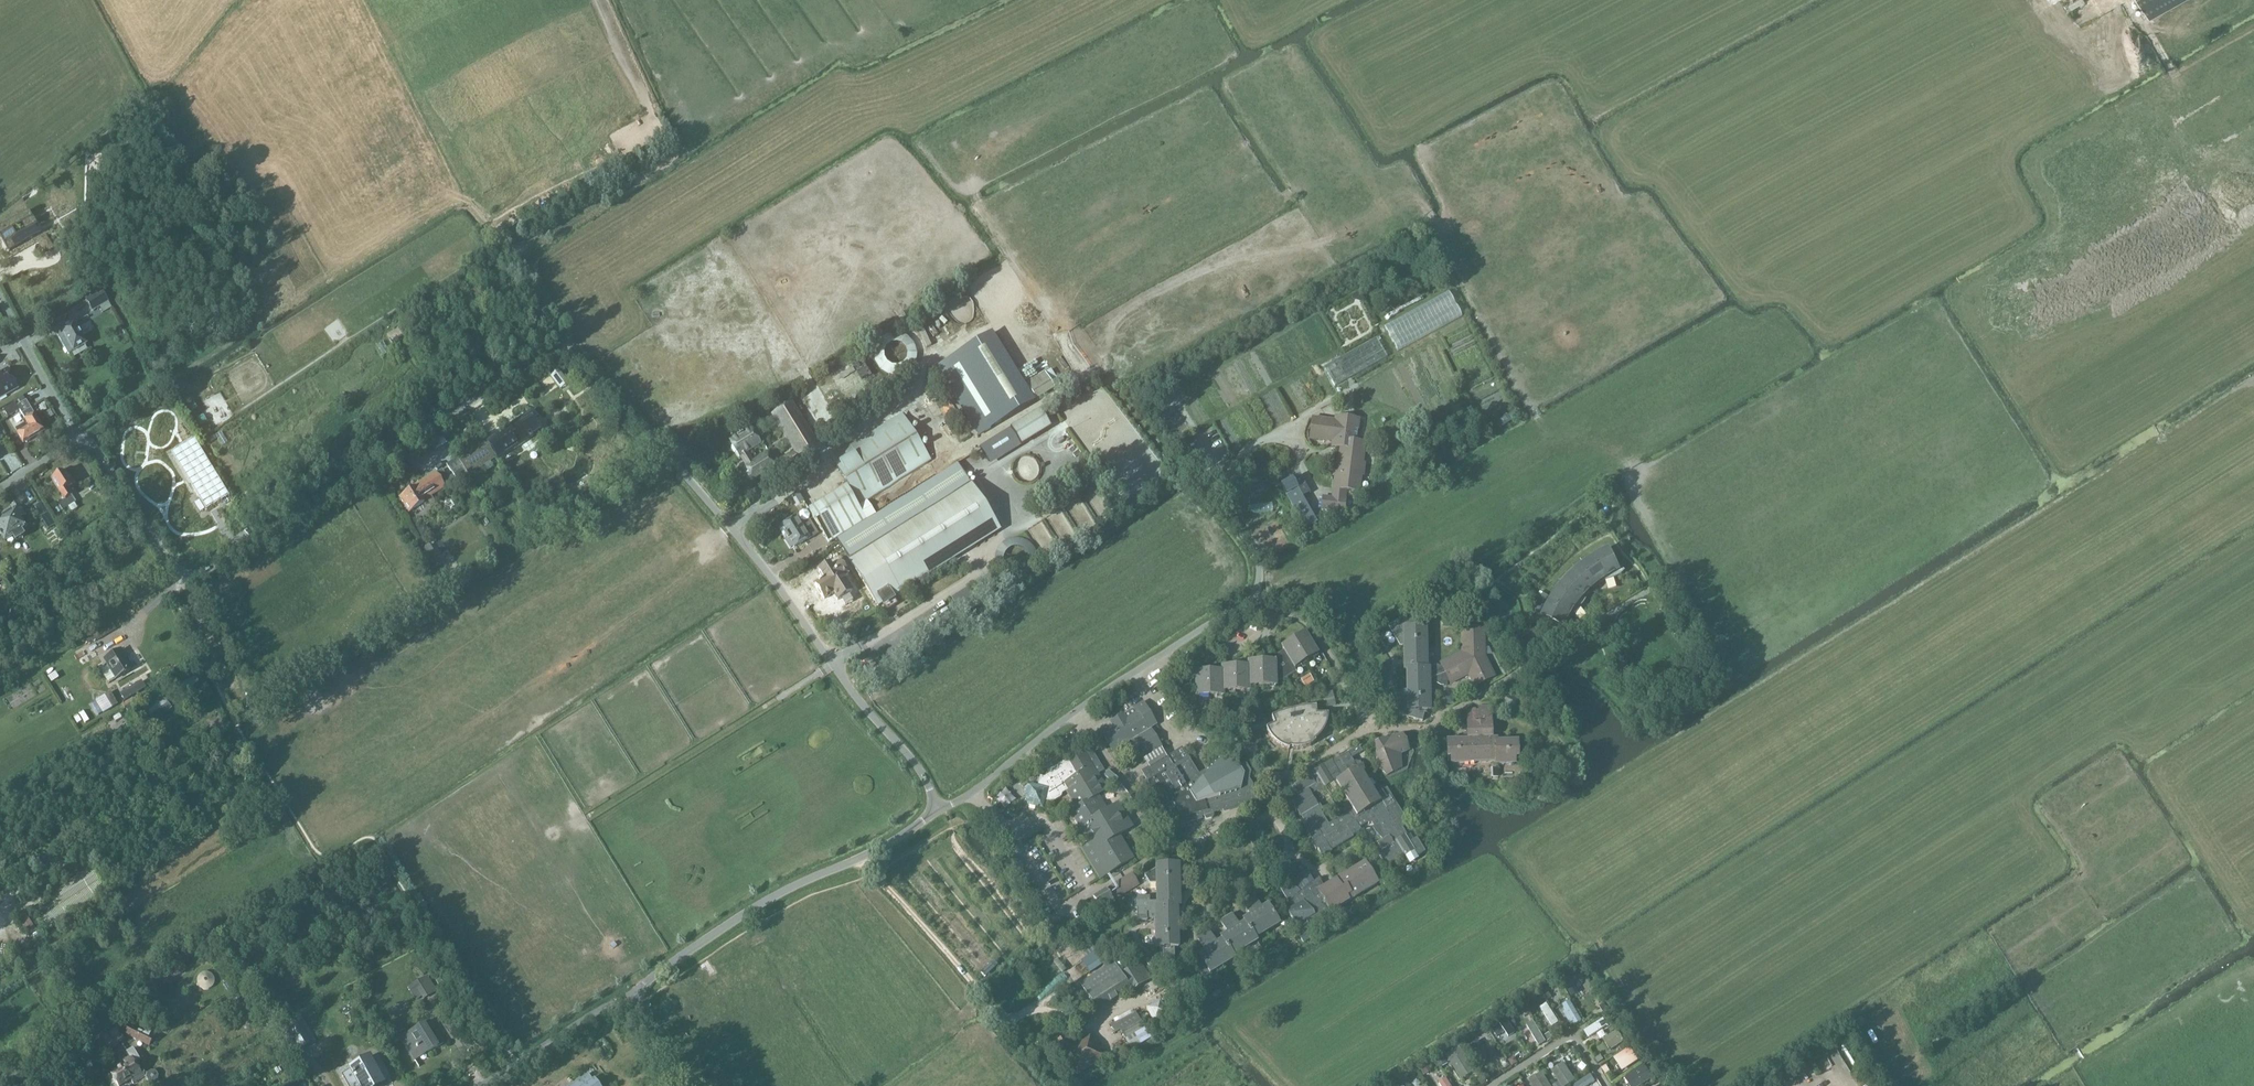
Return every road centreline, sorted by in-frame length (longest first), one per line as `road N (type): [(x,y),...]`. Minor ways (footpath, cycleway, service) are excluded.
road 1 (unclassified): [(939,810),(919,771),(856,698),(761,564),(573,355),(532,363),(195,574),(174,568),(95,450),(75,437)]
road 2 (track): [(1105,1085),(1481,860),(1496,863),(1560,946),(1586,935),(1596,944)]
road 3 (track): [(567,353),(562,326),(514,247),(463,201),(265,315),(167,386)]
road 4 (track): [(483,252),(202,434),(170,386),(82,440)]
road 5 (unclassified): [(939,810),(1250,598),(1259,571),(1240,532)]
road 6 (track): [(0,1043),(315,846)]
road 7 (unclassified): [(633,994),(756,906),(877,850),(939,810)]
road 8 (track): [(568,828),(777,699)]
road 9 (residential): [(481,1085),(633,994)]
road 10 (unclassified): [(75,437),(0,298)]
road 11 (track): [(238,691),(180,579)]

